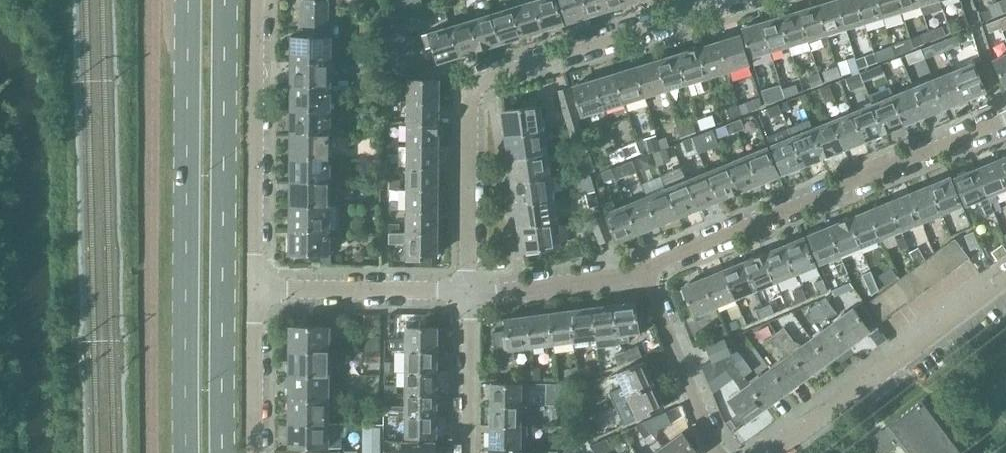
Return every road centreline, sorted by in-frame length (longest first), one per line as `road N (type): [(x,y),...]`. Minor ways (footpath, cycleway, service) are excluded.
road 1 (primary): [(228,452),(227,0)]
road 2 (primary): [(190,0),(190,452)]
road 3 (unclassified): [(469,295),(474,100),(499,78),(694,16)]
road 4 (unclassified): [(651,273),(1005,127)]
road 5 (unclassified): [(762,452),(1005,269)]
road 6 (residential): [(257,291),(257,0)]
road 7 (unclassified): [(257,291),(469,295)]
road 8 (unclassified): [(651,273),(695,400),(723,452)]
road 9 (unclassified): [(469,295),(651,273)]
road 10 (residential): [(258,452),(257,291)]
road 11 (unclassified): [(469,295),(469,452)]

